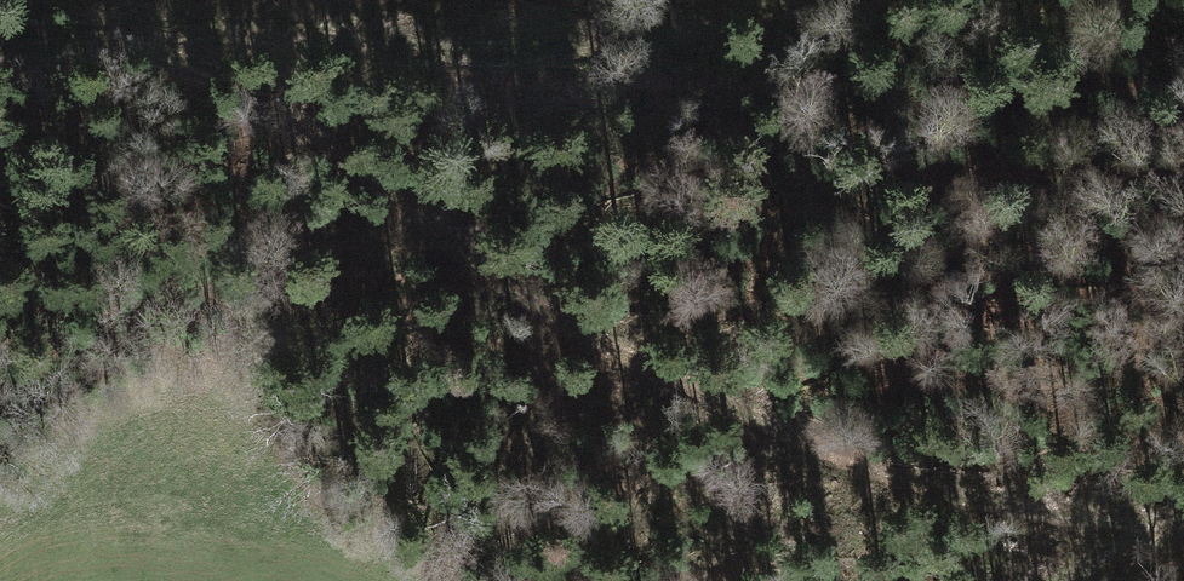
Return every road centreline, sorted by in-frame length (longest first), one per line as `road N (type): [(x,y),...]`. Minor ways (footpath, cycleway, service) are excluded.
road 1 (track): [(83,37),(168,52),(237,80),(572,323),(840,456),(971,499),(1183,519)]
road 2 (track): [(0,51),(142,28),(446,49),(616,45),(814,0)]
road 3 (track): [(1060,580),(1183,519)]

